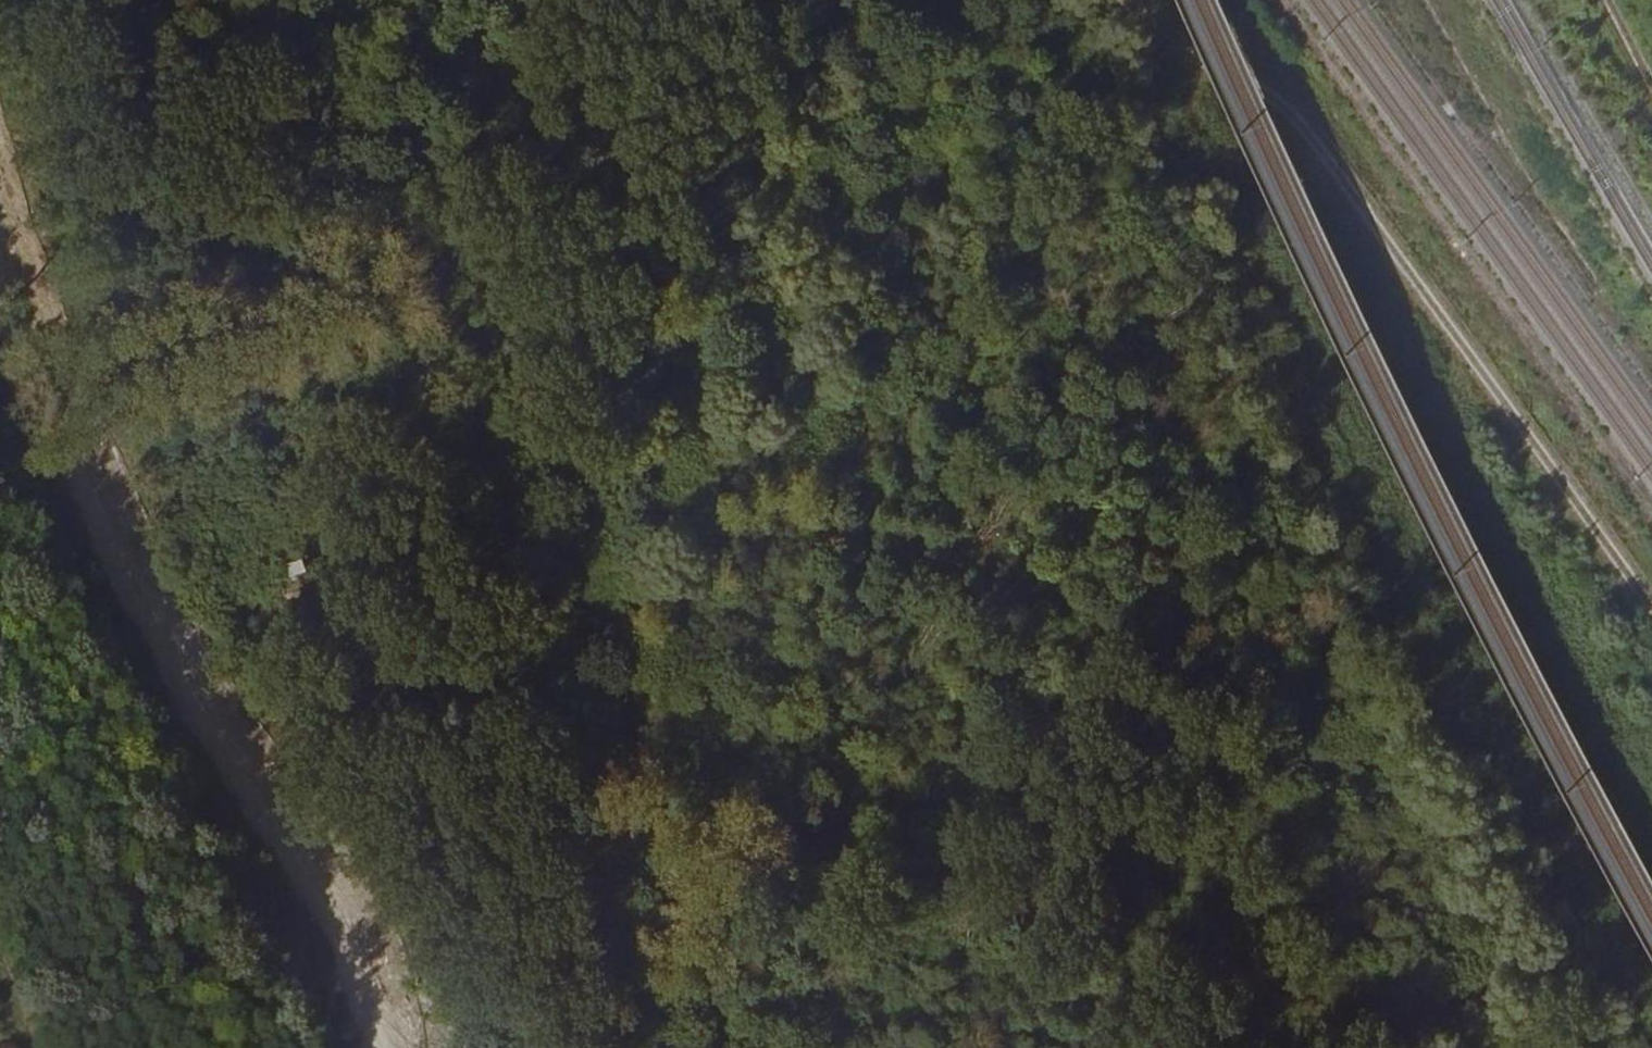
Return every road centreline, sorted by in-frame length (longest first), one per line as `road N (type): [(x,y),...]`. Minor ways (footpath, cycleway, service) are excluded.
road 1 (track): [(389,1047),(367,948),(177,659),(65,447),(0,267)]
road 2 (track): [(1123,0),(1379,245),(1651,608)]

